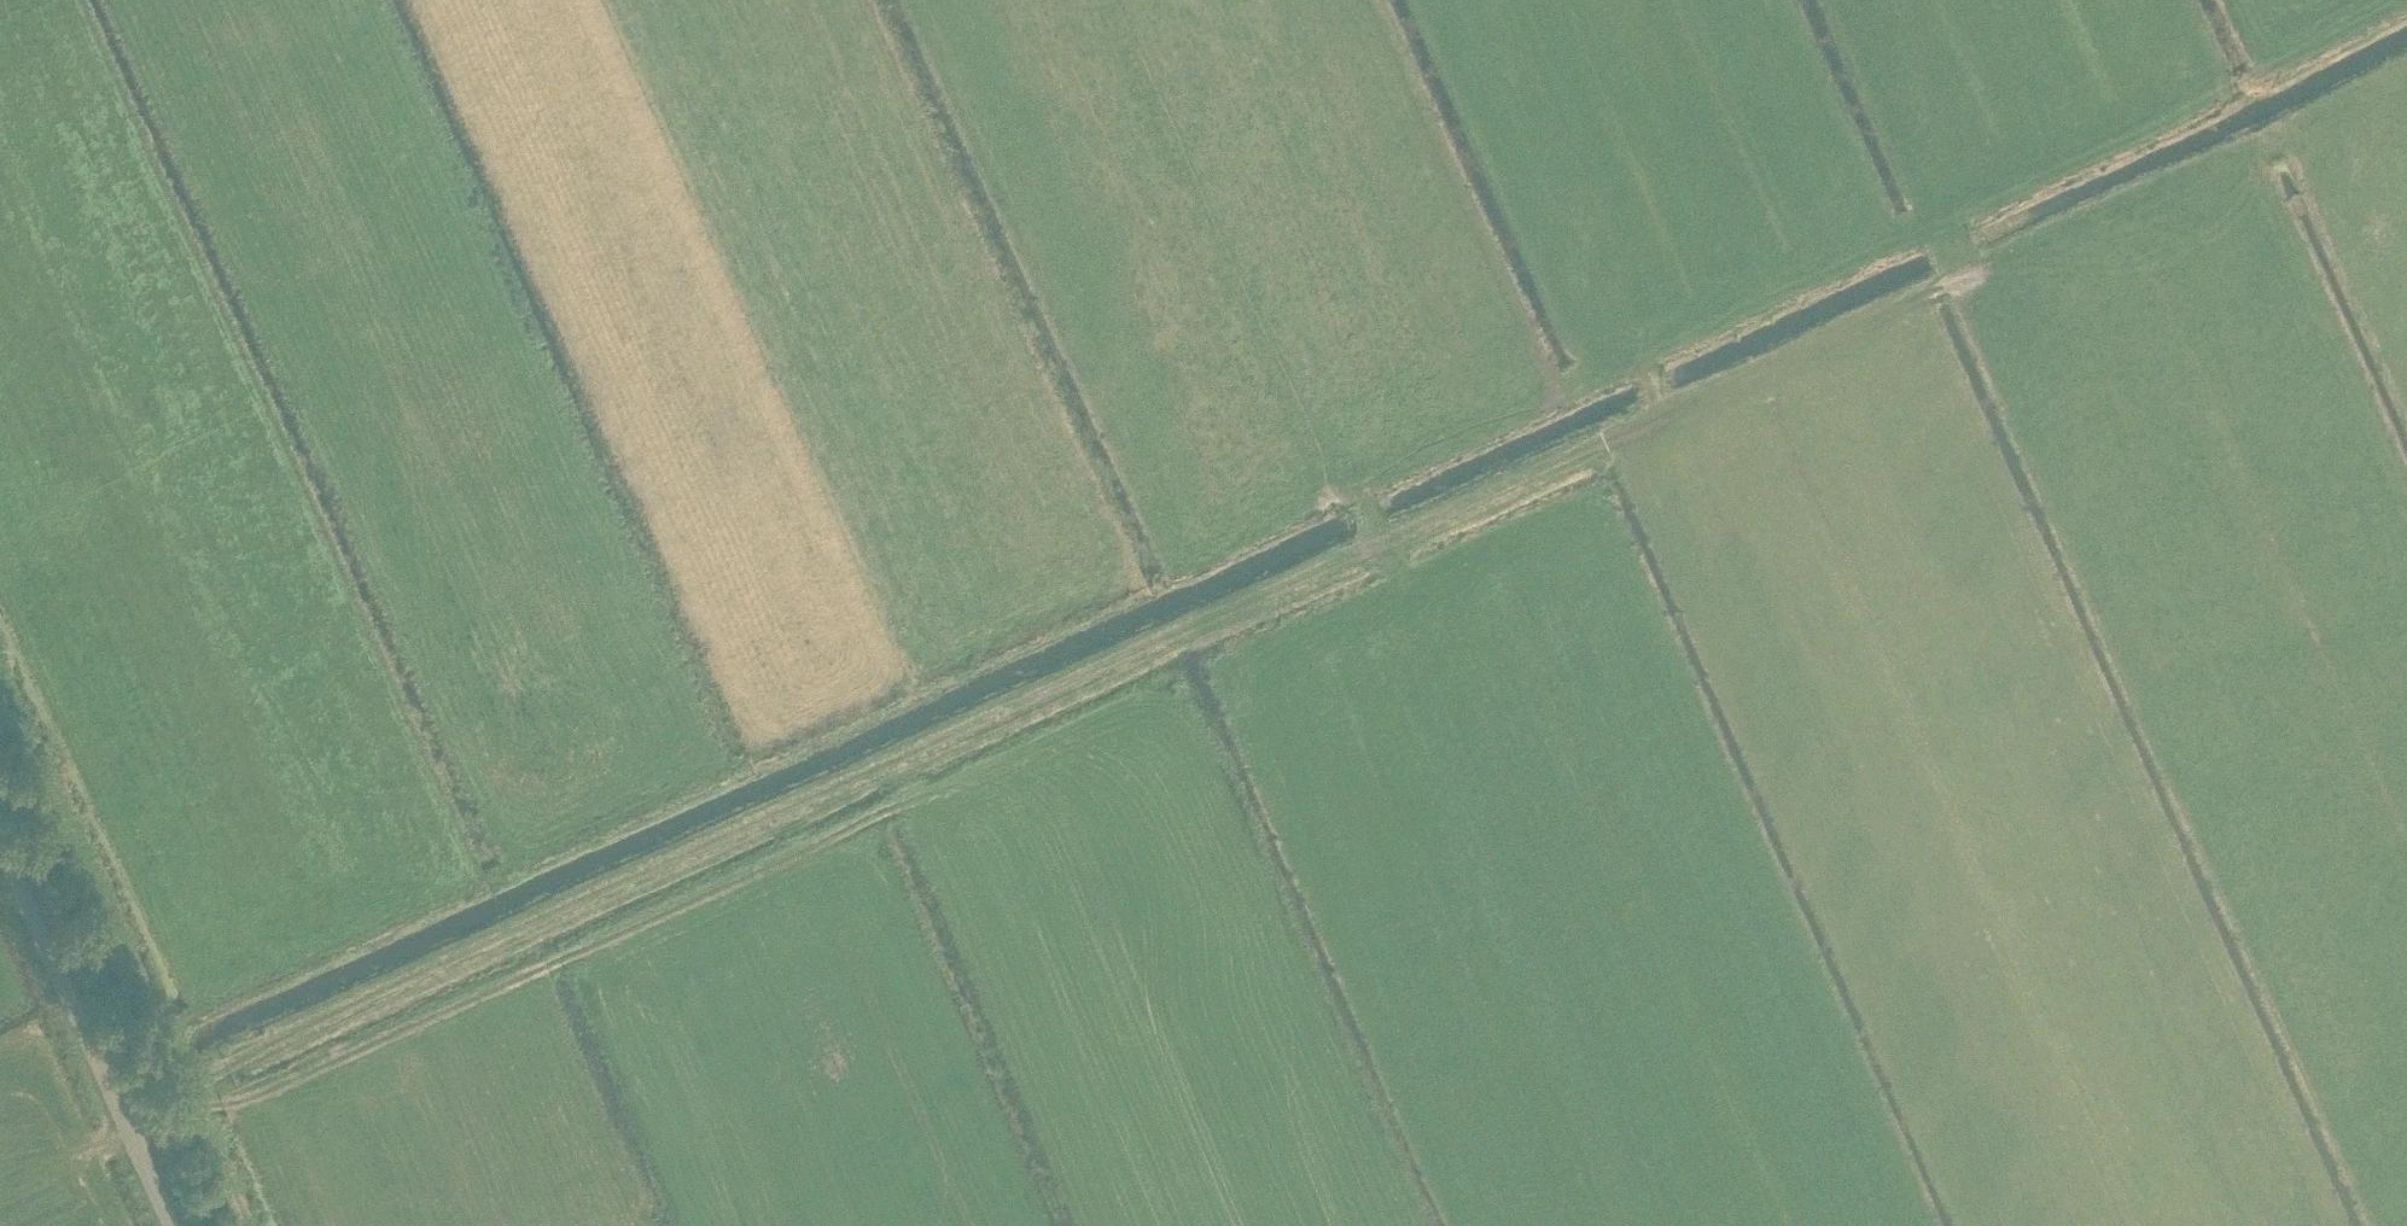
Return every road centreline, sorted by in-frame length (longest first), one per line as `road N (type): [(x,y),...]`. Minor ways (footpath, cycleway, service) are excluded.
road 1 (unclassified): [(165,1225),(0,854)]

